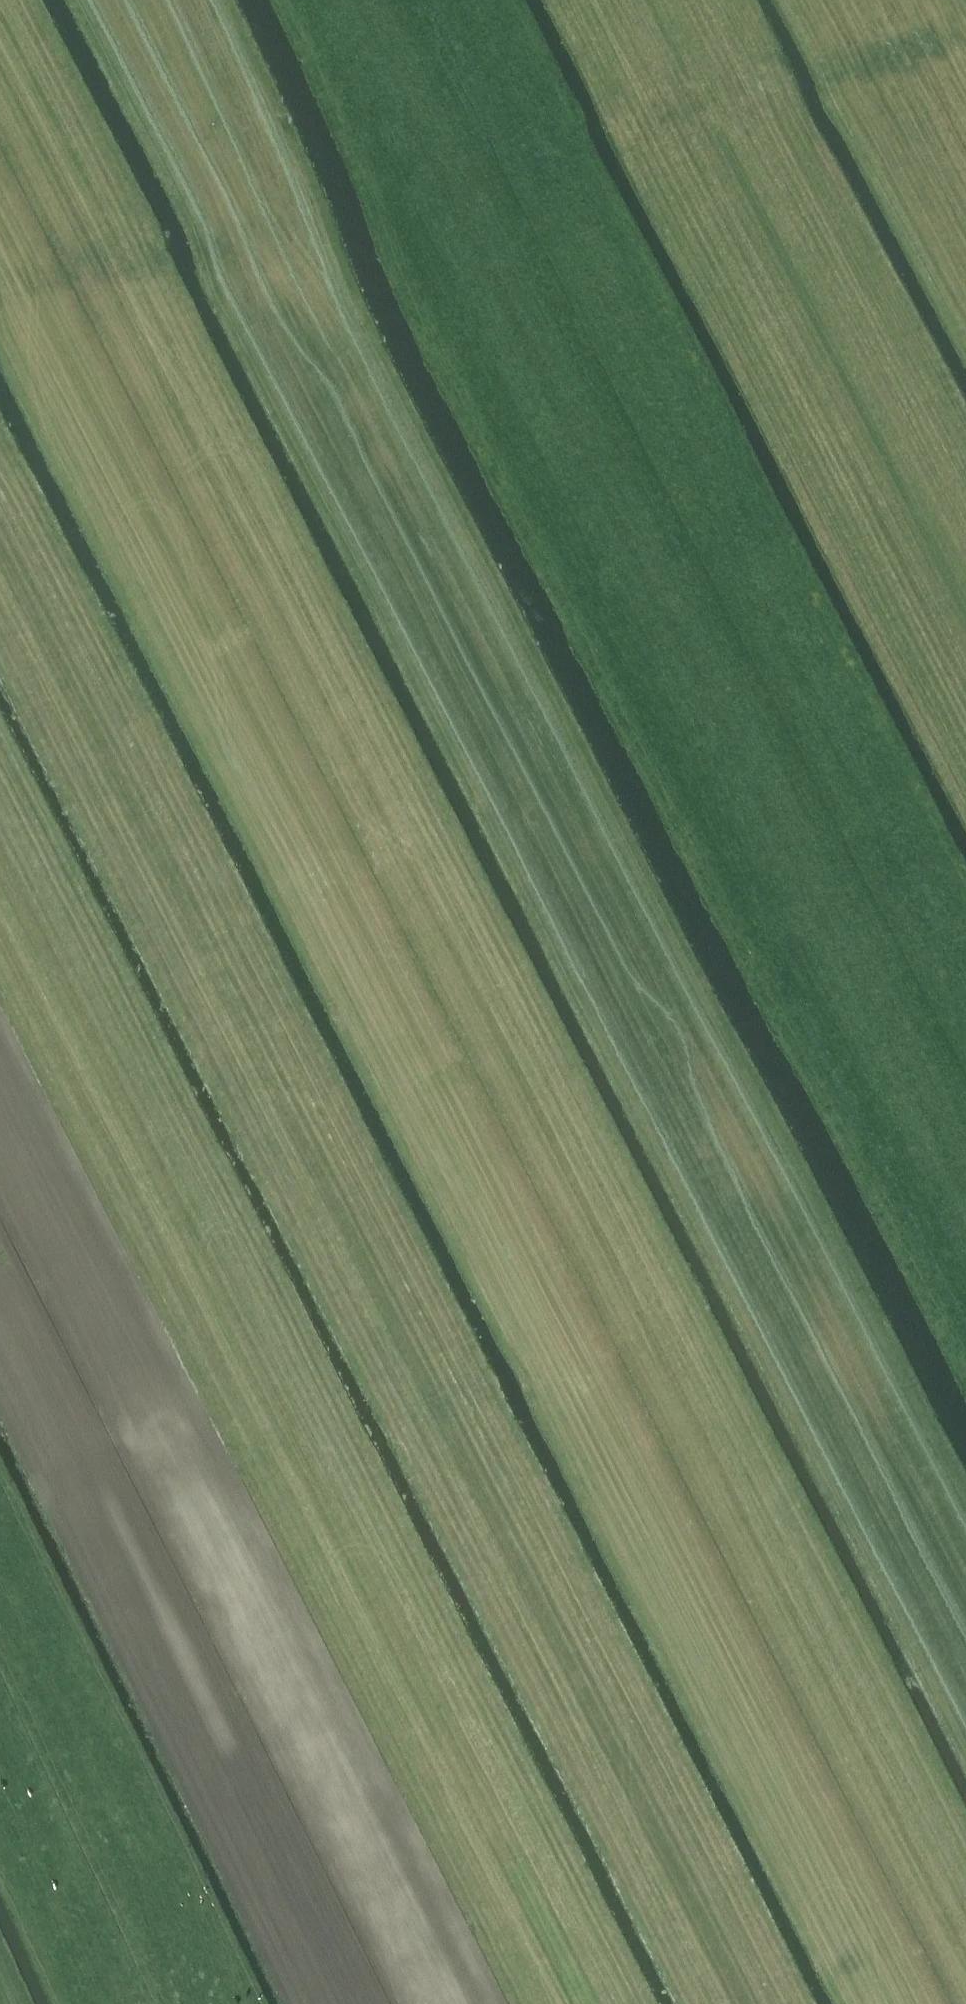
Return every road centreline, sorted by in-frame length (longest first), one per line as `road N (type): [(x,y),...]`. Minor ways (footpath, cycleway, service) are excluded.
road 1 (track): [(965,1576),(179,0)]

